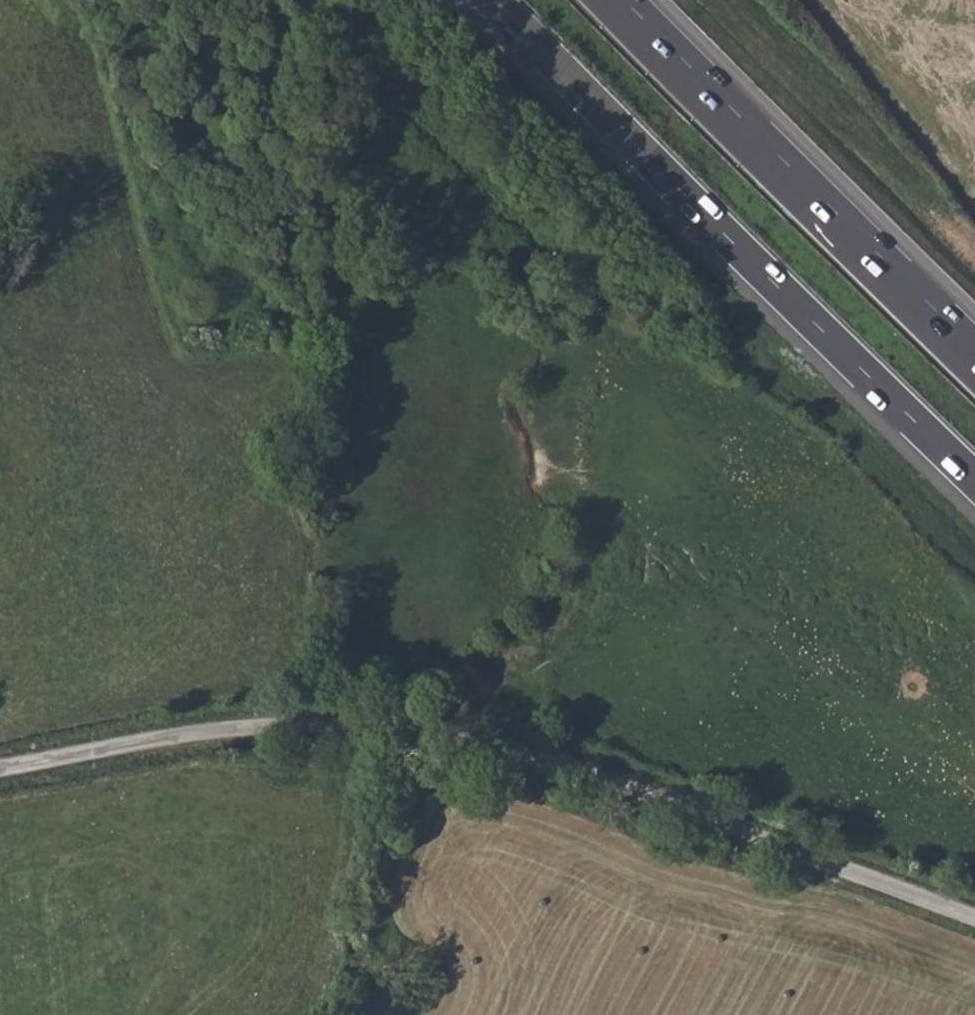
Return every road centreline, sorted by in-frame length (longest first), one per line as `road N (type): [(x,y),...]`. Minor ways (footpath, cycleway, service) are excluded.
road 1 (unclassified): [(0,773),(219,733),(395,731),(590,777),(974,921)]
road 2 (trunk): [(494,0),(974,479)]
road 3 (trunk): [(974,347),(622,0)]

